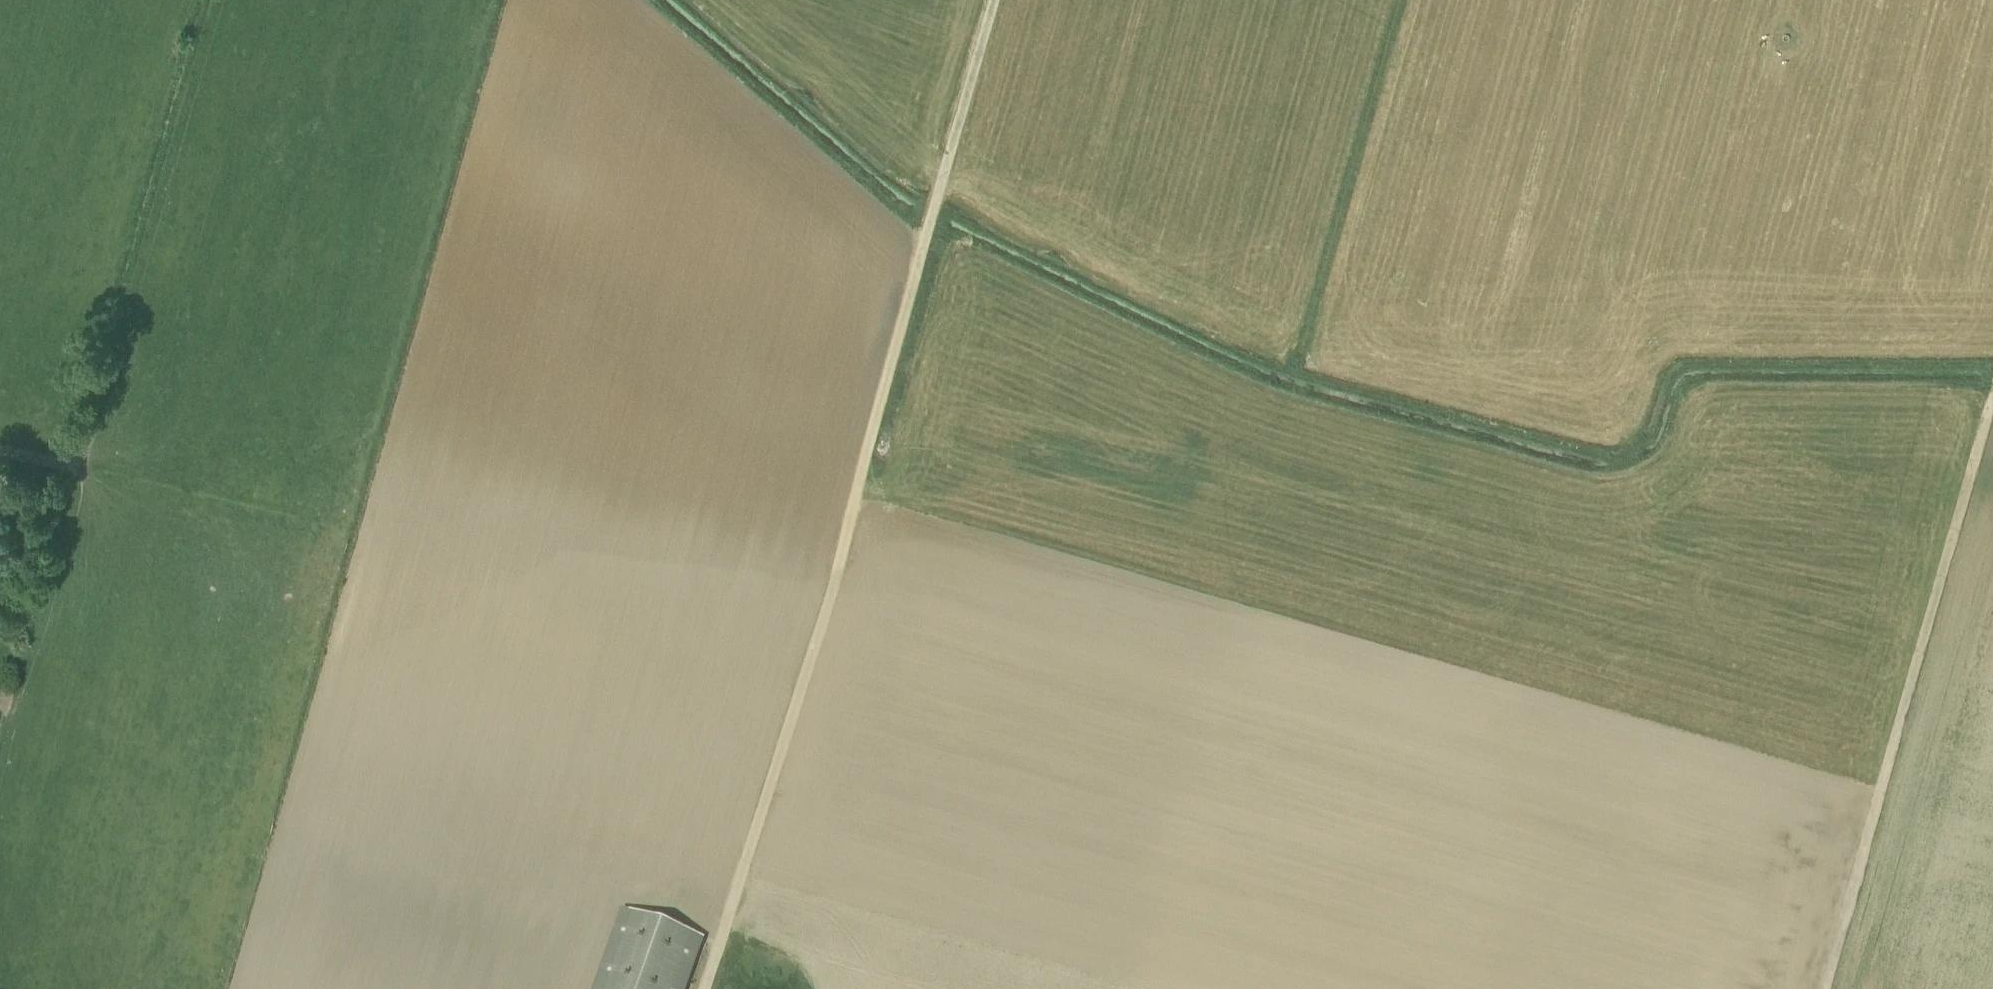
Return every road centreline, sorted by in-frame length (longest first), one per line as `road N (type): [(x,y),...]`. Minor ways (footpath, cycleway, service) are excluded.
road 1 (track): [(1831,988),(1992,416)]

